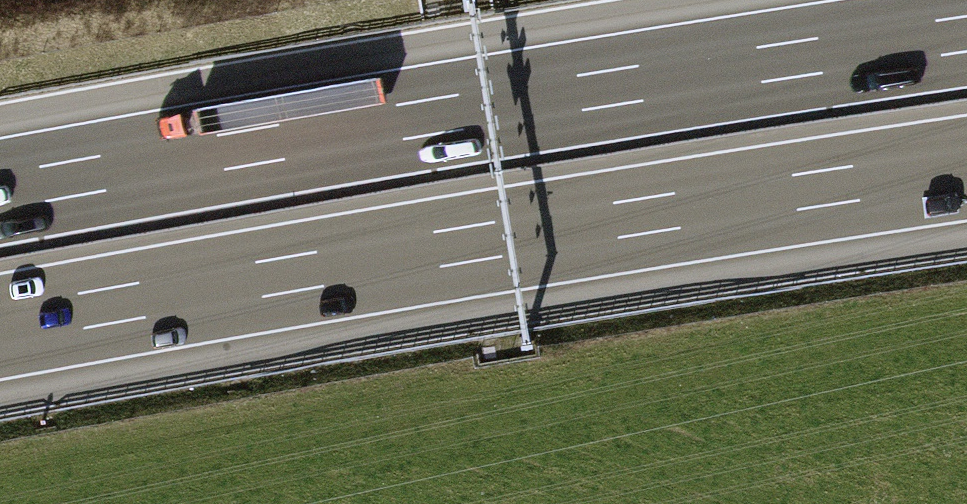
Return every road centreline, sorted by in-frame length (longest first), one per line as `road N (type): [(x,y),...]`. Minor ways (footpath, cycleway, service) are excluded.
road 1 (motorway): [(0,327),(966,168)]
road 2 (motorway): [(966,34),(0,192)]

